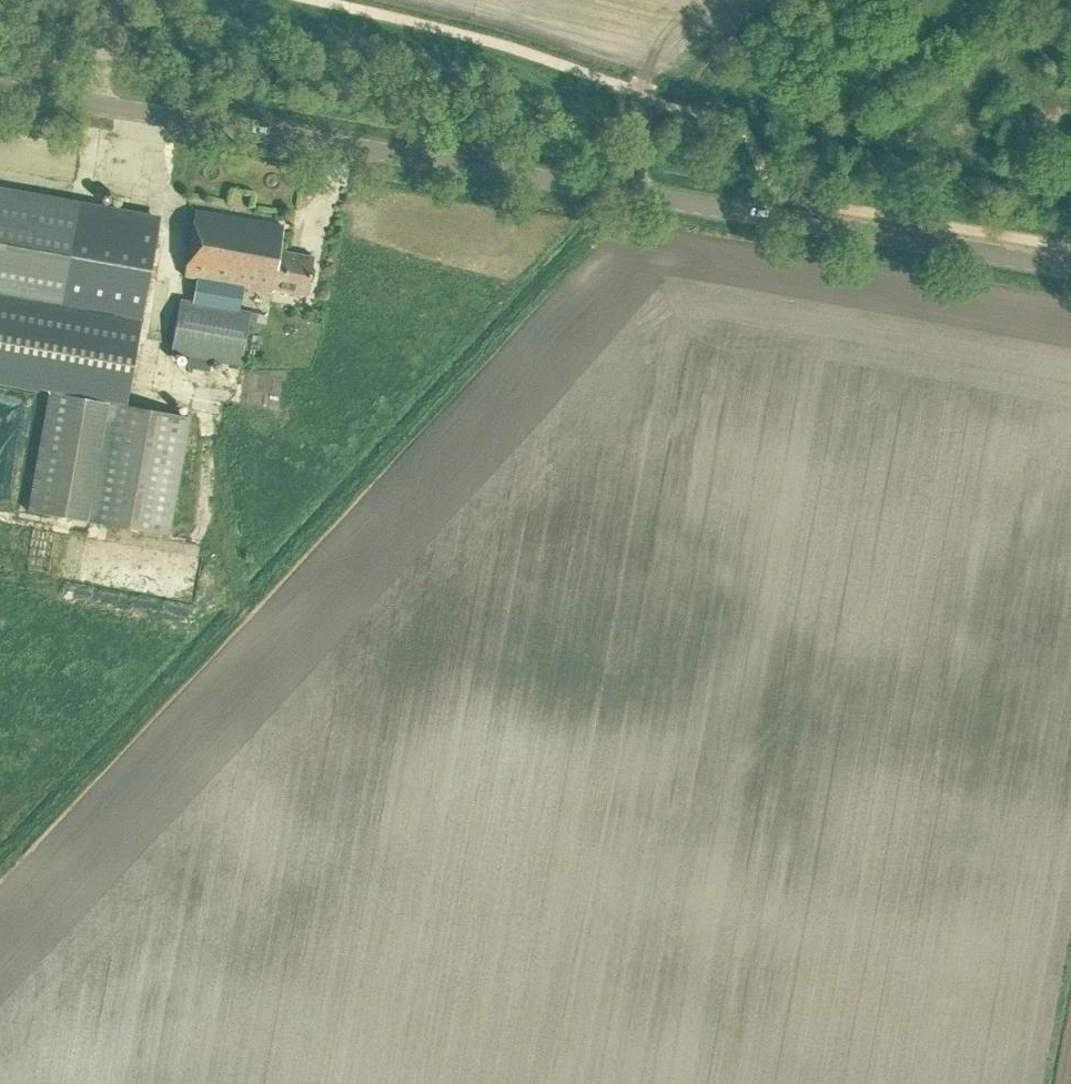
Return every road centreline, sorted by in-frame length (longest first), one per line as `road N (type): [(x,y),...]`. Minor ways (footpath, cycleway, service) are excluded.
road 1 (tertiary): [(1070,271),(0,87)]
road 2 (track): [(204,487),(243,604),(0,865)]

